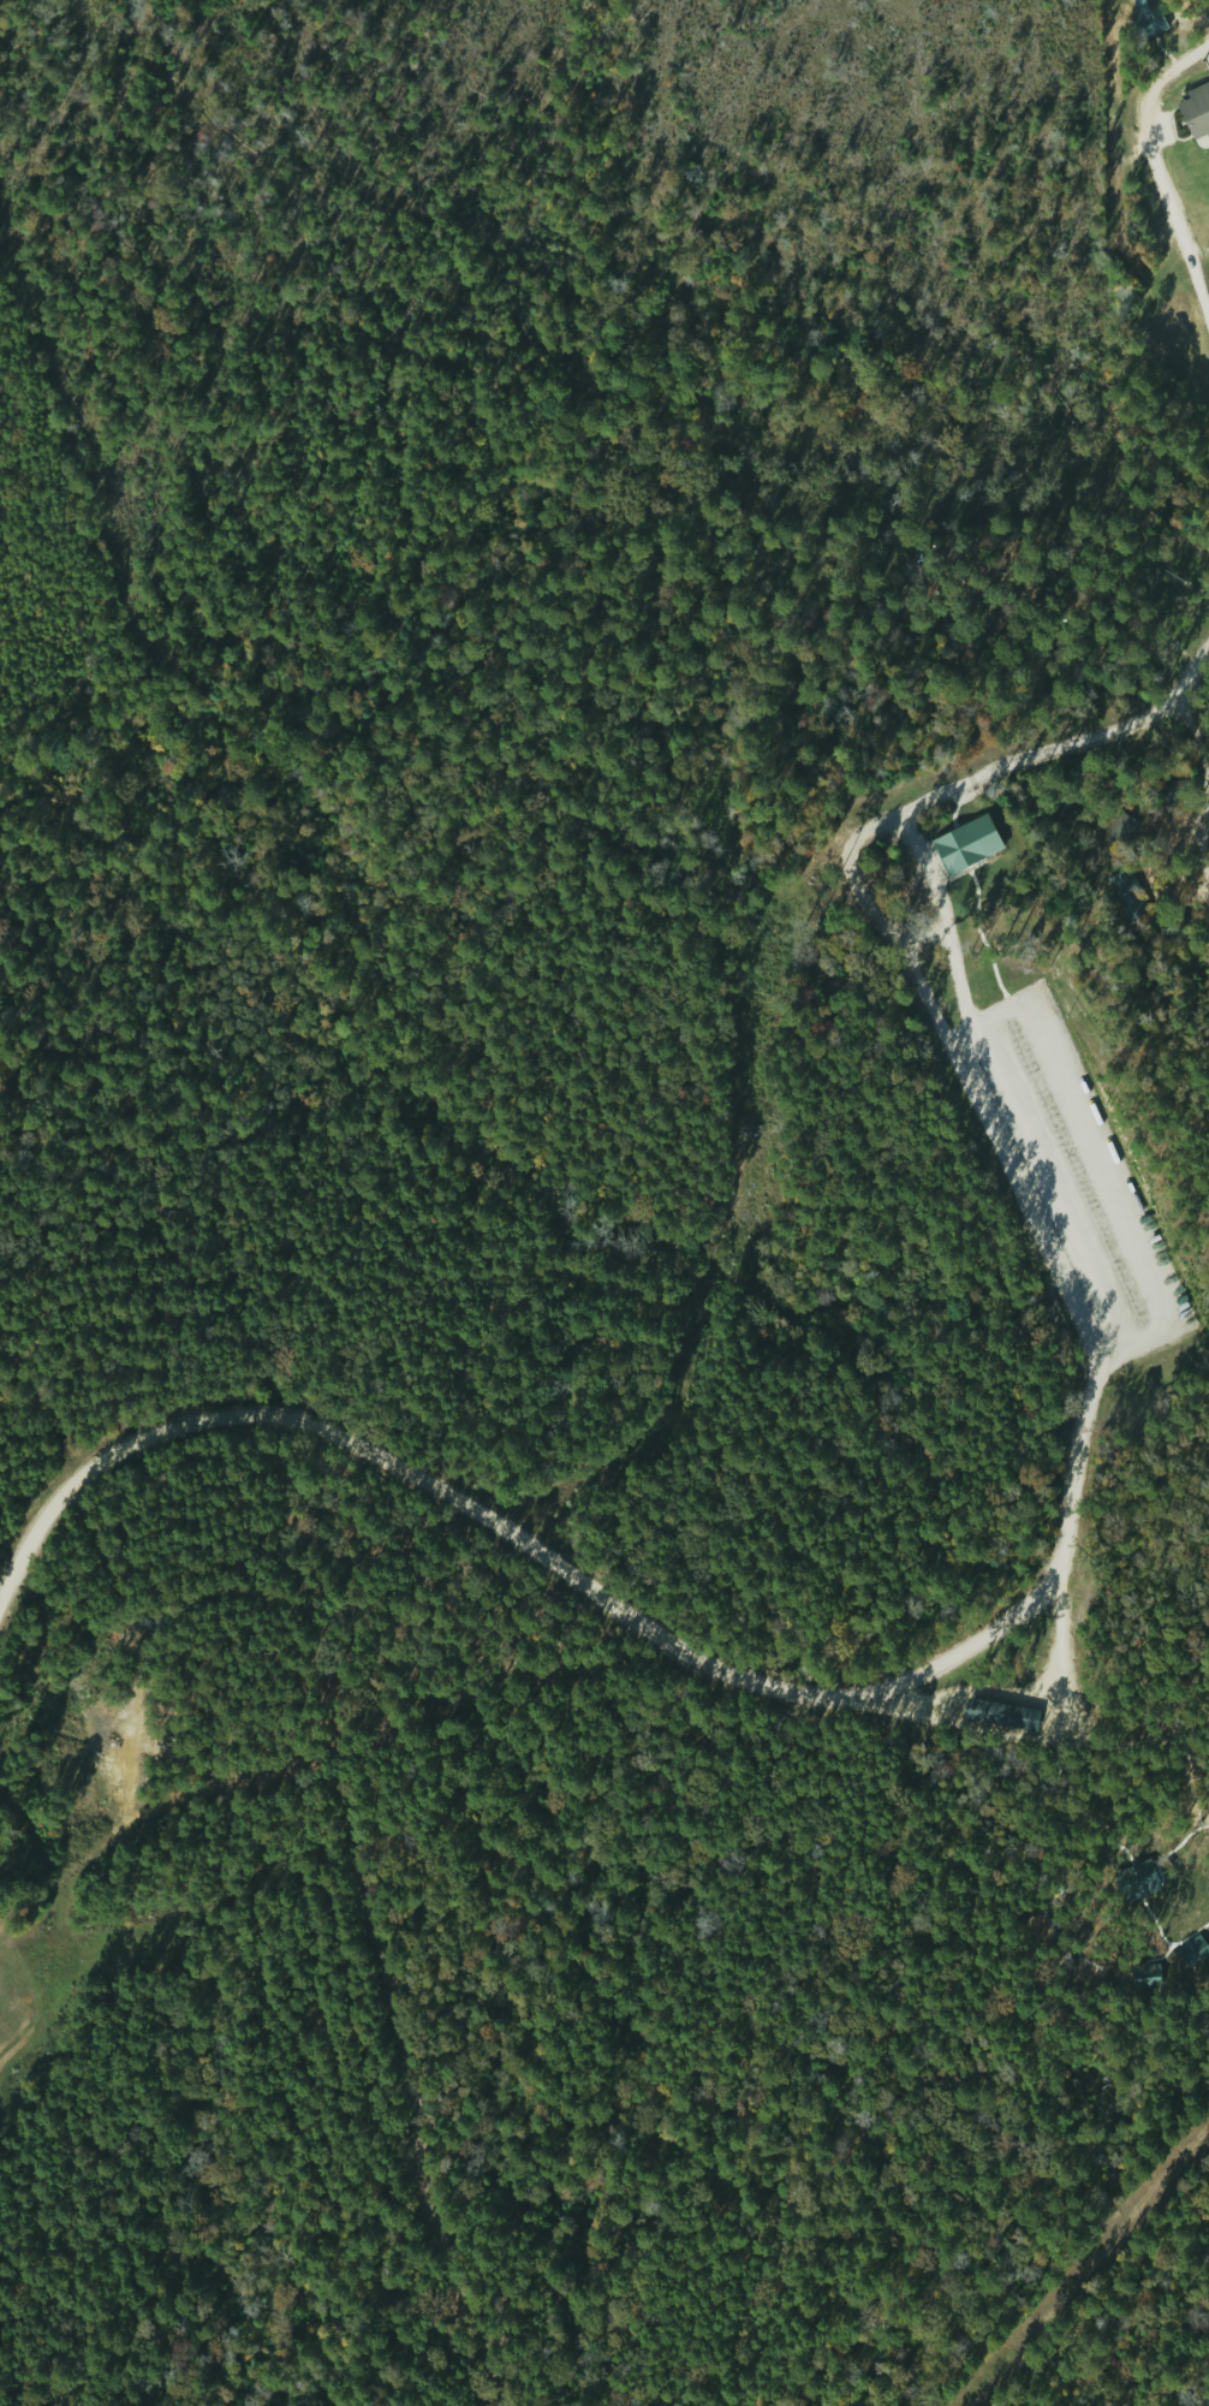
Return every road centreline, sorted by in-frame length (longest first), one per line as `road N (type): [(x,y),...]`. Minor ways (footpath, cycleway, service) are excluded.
road 1 (residential): [(1208,386),(1162,246),(1139,109),(1208,31)]
road 2 (residential): [(0,656),(61,679),(145,743),(201,827)]

